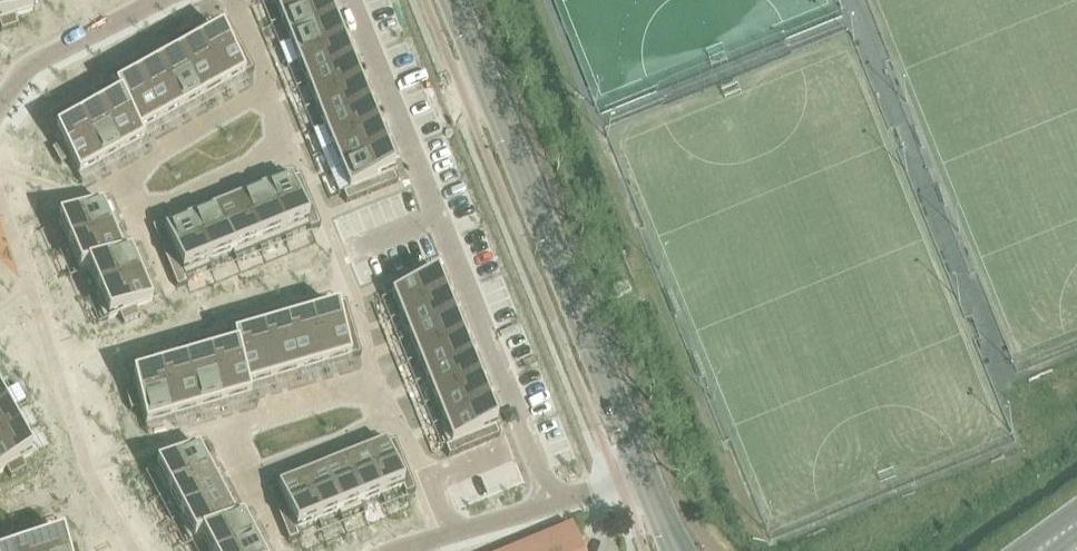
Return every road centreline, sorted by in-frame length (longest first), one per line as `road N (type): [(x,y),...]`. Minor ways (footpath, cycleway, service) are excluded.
road 1 (residential): [(352,0),(555,500)]
road 2 (unclassified): [(644,464),(453,0)]
road 3 (residential): [(294,158),(143,225),(122,179)]
road 4 (residential): [(164,0),(28,63),(0,106)]
road 5 (residential): [(397,423),(239,488)]
road 6 (residential): [(122,179),(266,88)]
road 7 (residential): [(376,369),(217,423)]
road 8 (residential): [(555,500),(439,540)]

